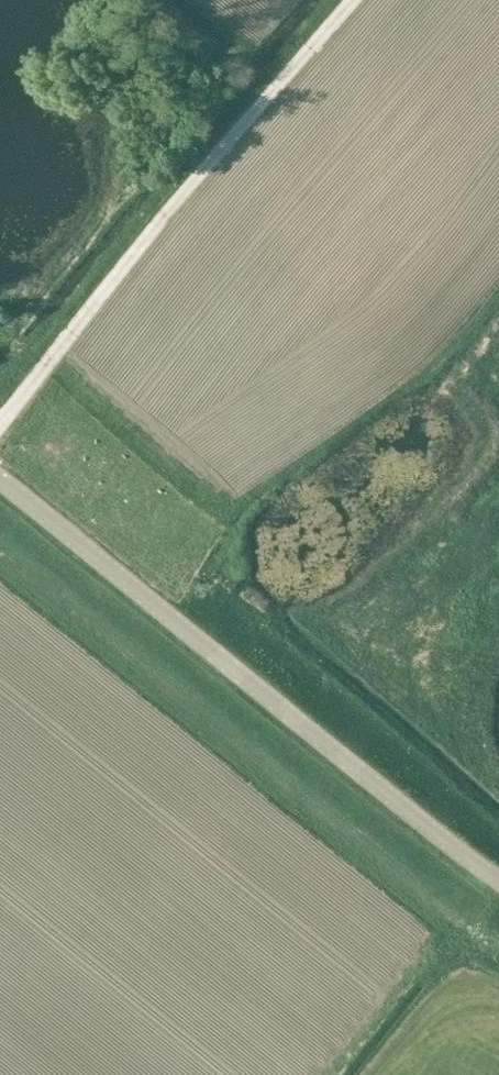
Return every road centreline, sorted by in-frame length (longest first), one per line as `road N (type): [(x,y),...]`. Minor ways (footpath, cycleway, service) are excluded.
road 1 (tertiary): [(498,880),(0,478)]
road 2 (track): [(352,0),(0,415)]

